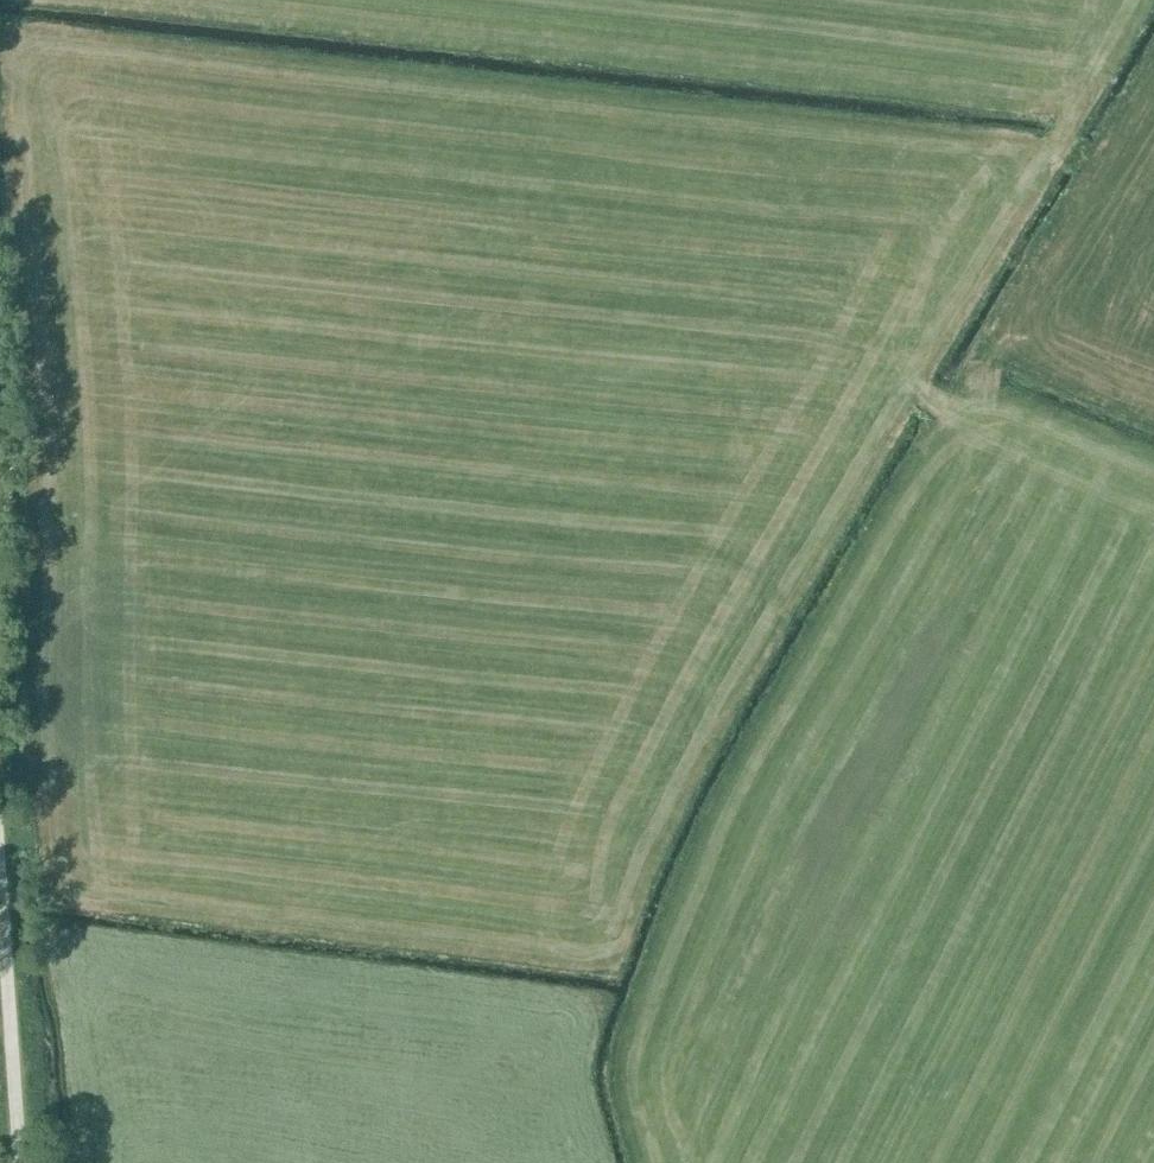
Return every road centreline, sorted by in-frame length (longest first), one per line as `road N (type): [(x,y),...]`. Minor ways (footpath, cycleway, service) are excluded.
road 1 (unclassified): [(19,1162),(0,862)]

